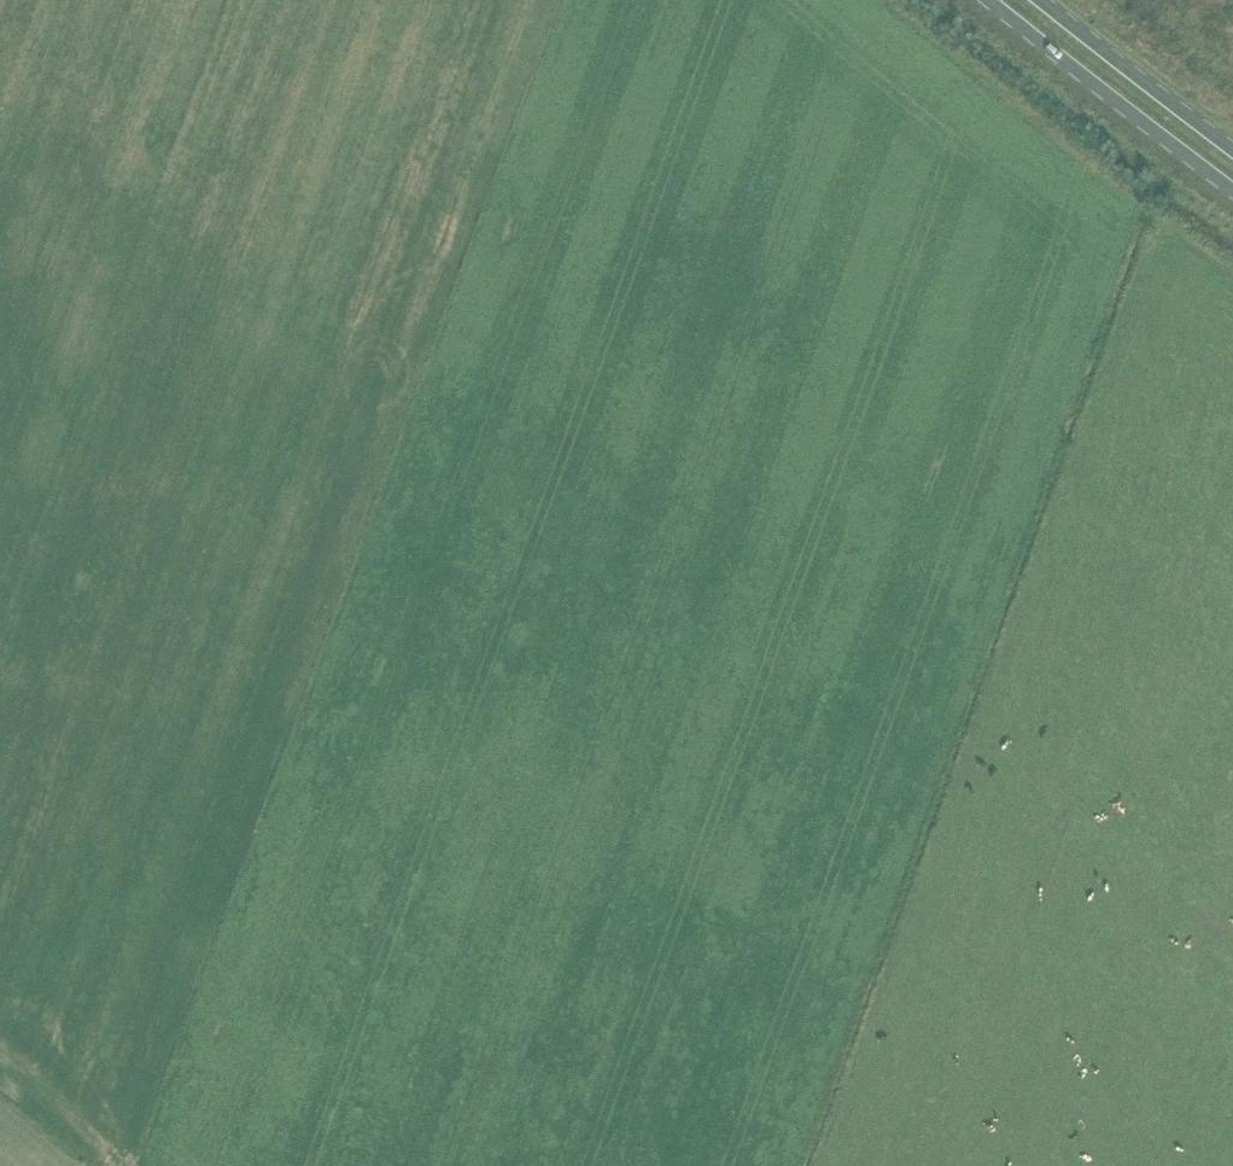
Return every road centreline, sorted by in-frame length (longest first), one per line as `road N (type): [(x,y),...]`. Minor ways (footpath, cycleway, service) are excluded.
road 1 (primary): [(987,0),(1232,191)]
road 2 (primary): [(1232,149),(1040,0)]

